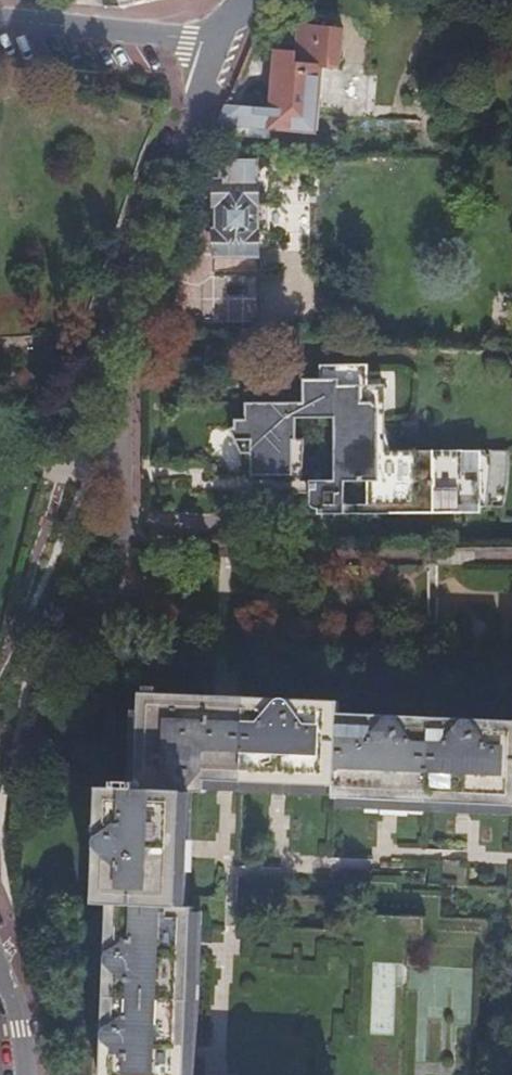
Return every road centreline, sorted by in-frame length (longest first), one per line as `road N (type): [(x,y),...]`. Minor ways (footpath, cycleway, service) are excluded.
road 1 (residential): [(226,49),(185,151),(123,375),(126,626)]
road 2 (residential): [(226,49),(0,23)]

